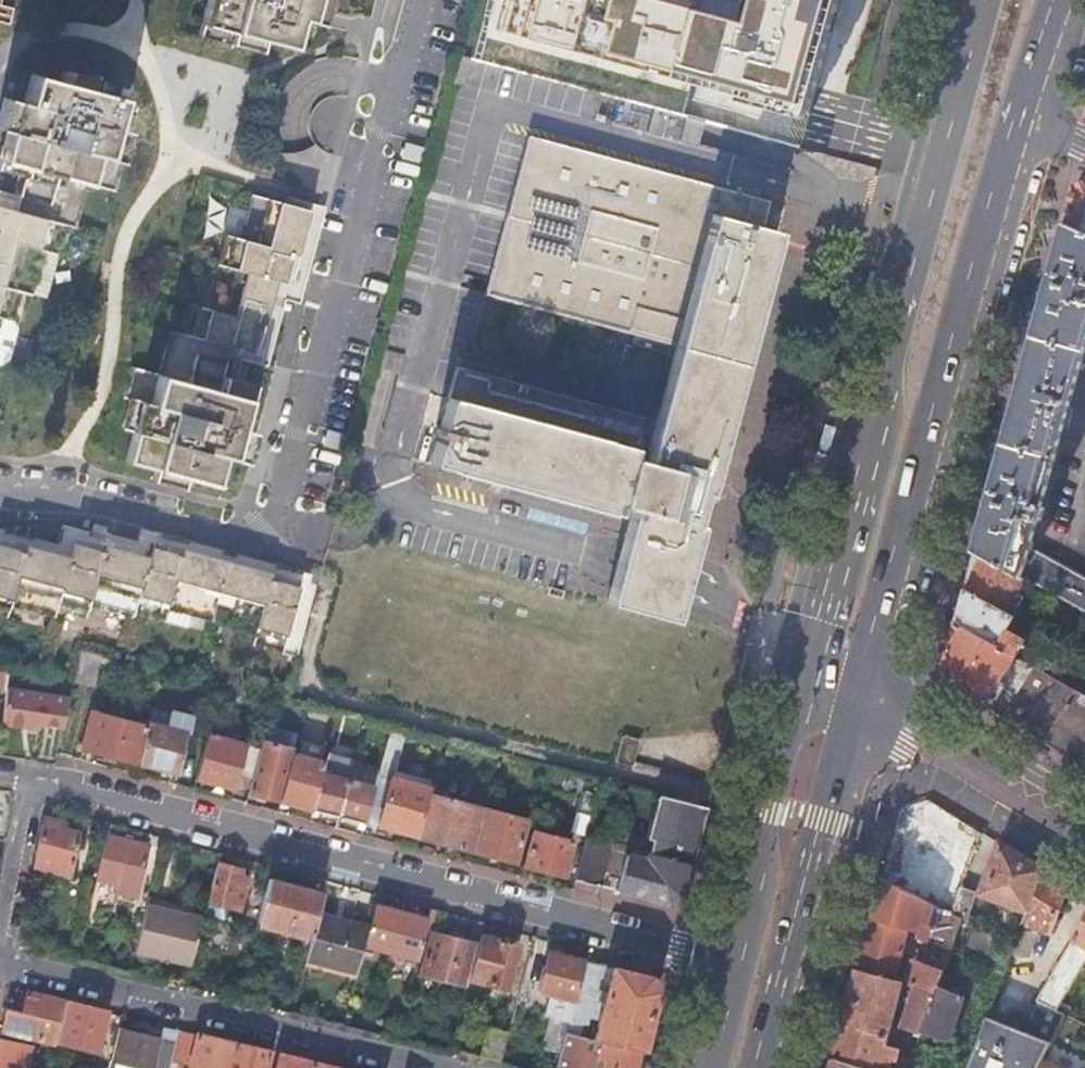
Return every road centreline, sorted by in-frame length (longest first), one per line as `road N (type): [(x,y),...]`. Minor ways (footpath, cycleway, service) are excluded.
road 1 (residential): [(0,495),(86,500),(249,540),(277,512),(410,0)]
road 2 (residential): [(36,780),(731,970)]
road 3 (primary): [(978,0),(796,687)]
road 4 (primary): [(862,707),(1023,121)]
road 5 (residential): [(442,1067),(0,960)]
road 6 (primary): [(764,1067),(862,707)]
road 7 (primary): [(796,687),(731,970)]
road 8 (tertiary): [(862,707),(1084,835)]
road 9 (residential): [(0,947),(36,780)]
road 10 (primary): [(1023,121),(1058,0)]

